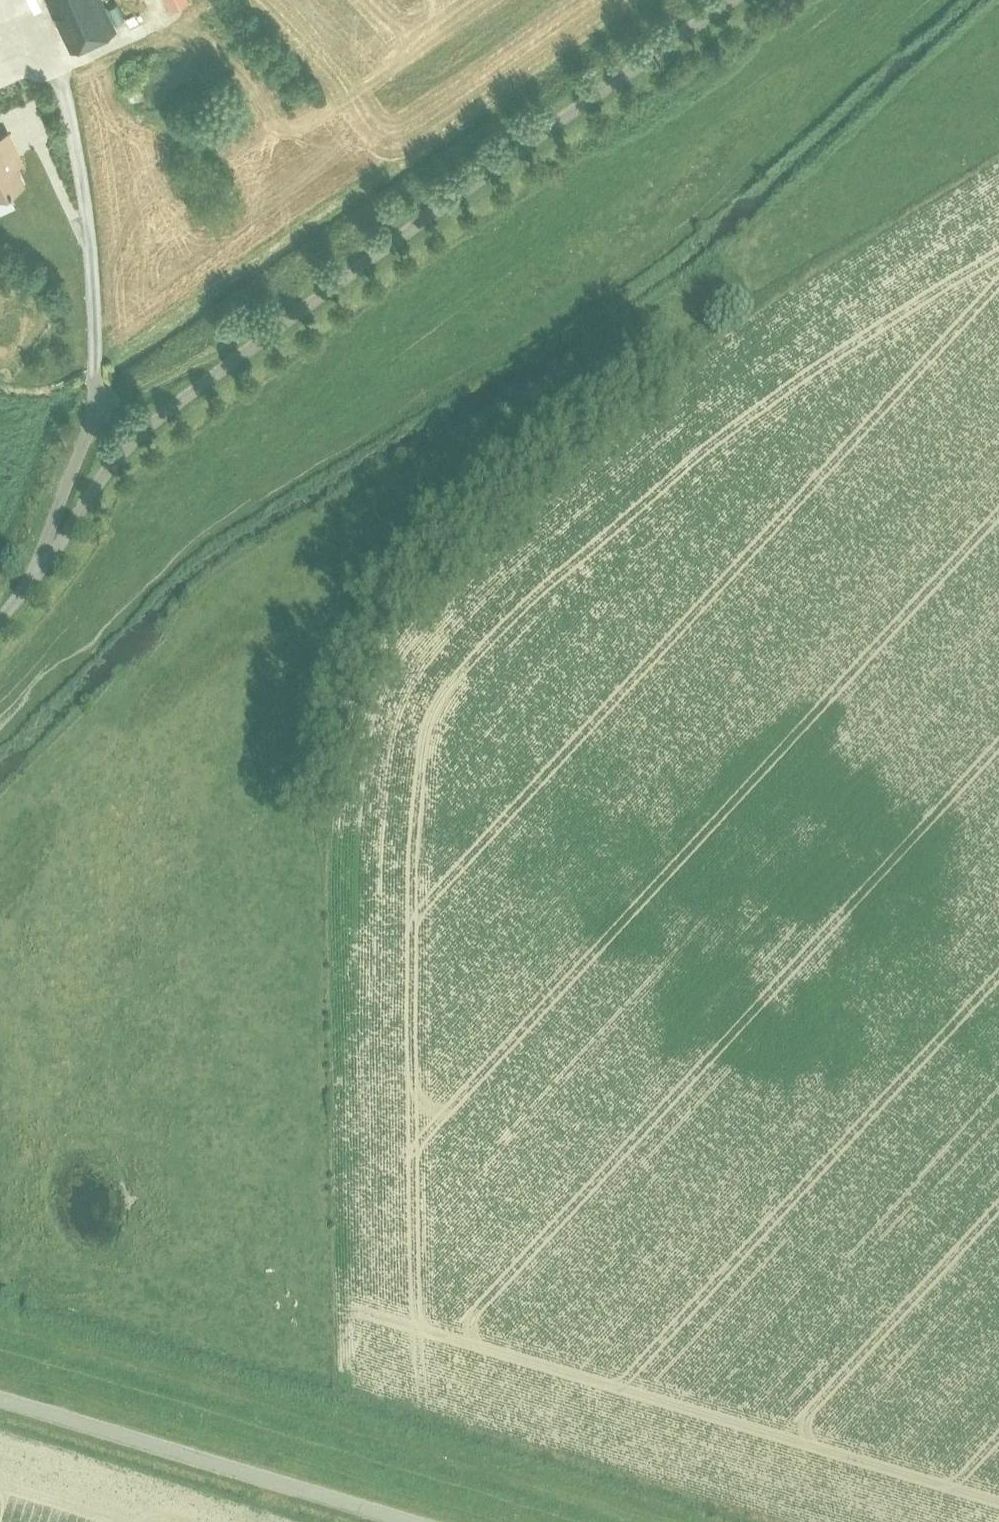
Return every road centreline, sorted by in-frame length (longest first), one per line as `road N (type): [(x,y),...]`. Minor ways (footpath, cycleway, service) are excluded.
road 1 (track): [(75,521),(157,418),(732,0)]
road 2 (unclassified): [(400,1521),(0,1402)]
road 3 (unclassified): [(0,620),(75,521)]

